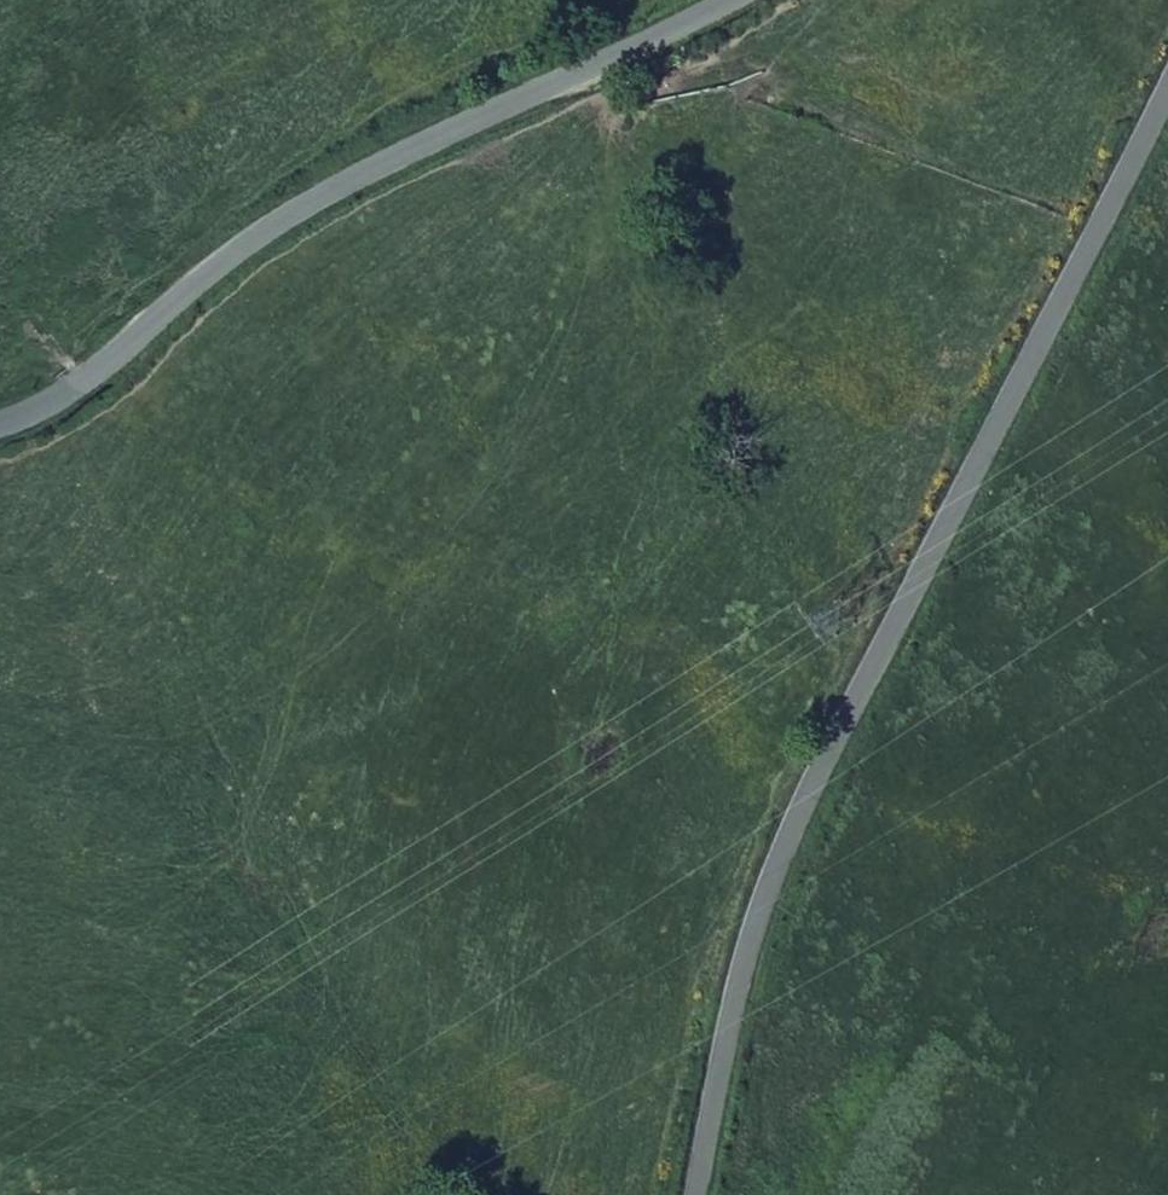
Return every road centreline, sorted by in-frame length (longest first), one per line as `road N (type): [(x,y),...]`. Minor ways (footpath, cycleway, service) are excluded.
road 1 (residential): [(695,1194),(725,1036),(781,847),(1167,91)]
road 2 (residential): [(726,0),(375,167),(273,224),(77,384),(0,422)]

